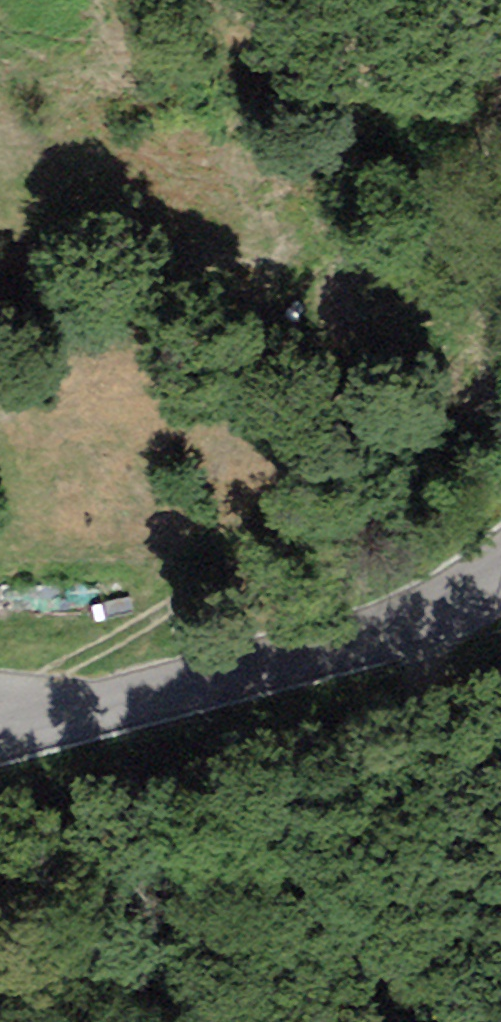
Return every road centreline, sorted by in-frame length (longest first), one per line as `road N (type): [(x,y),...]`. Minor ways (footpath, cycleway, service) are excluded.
road 1 (track): [(34,737),(90,660),(214,584),(376,504),(432,458),(492,388),(500,359)]
road 2 (tertiary): [(0,746),(367,653),(486,598),(500,583)]
road 3 (track): [(500,298),(473,287),(364,326),(345,325),(335,311),(335,291),(350,269),(500,129)]
road 4 (track): [(500,66),(451,92),(417,96),(378,84),(226,0)]

